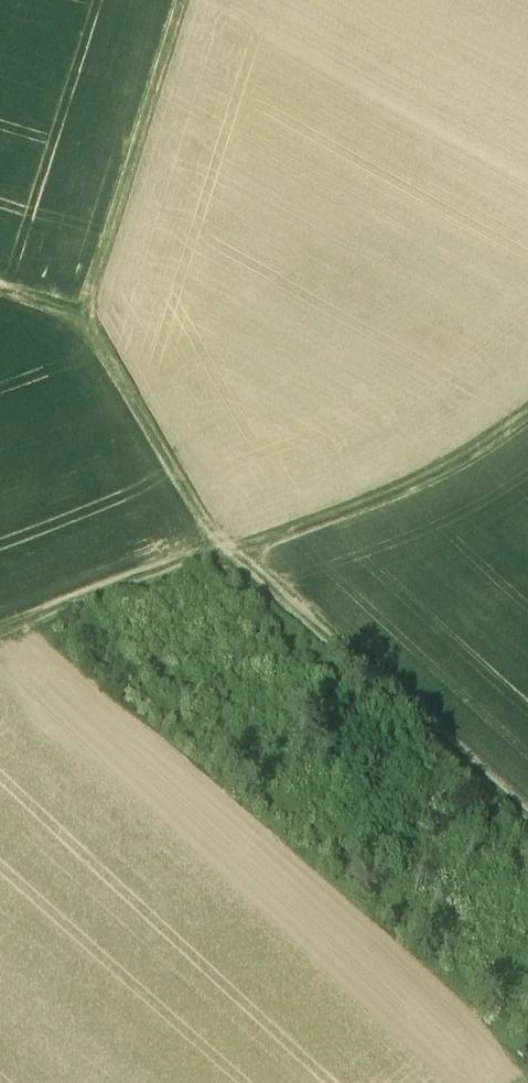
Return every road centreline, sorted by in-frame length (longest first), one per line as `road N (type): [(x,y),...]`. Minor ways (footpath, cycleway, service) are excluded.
road 1 (track): [(228,557),(80,324),(182,0)]
road 2 (track): [(527,822),(228,557)]
road 3 (track): [(527,408),(451,462),(228,557)]
road 4 (track): [(228,557),(0,630)]

